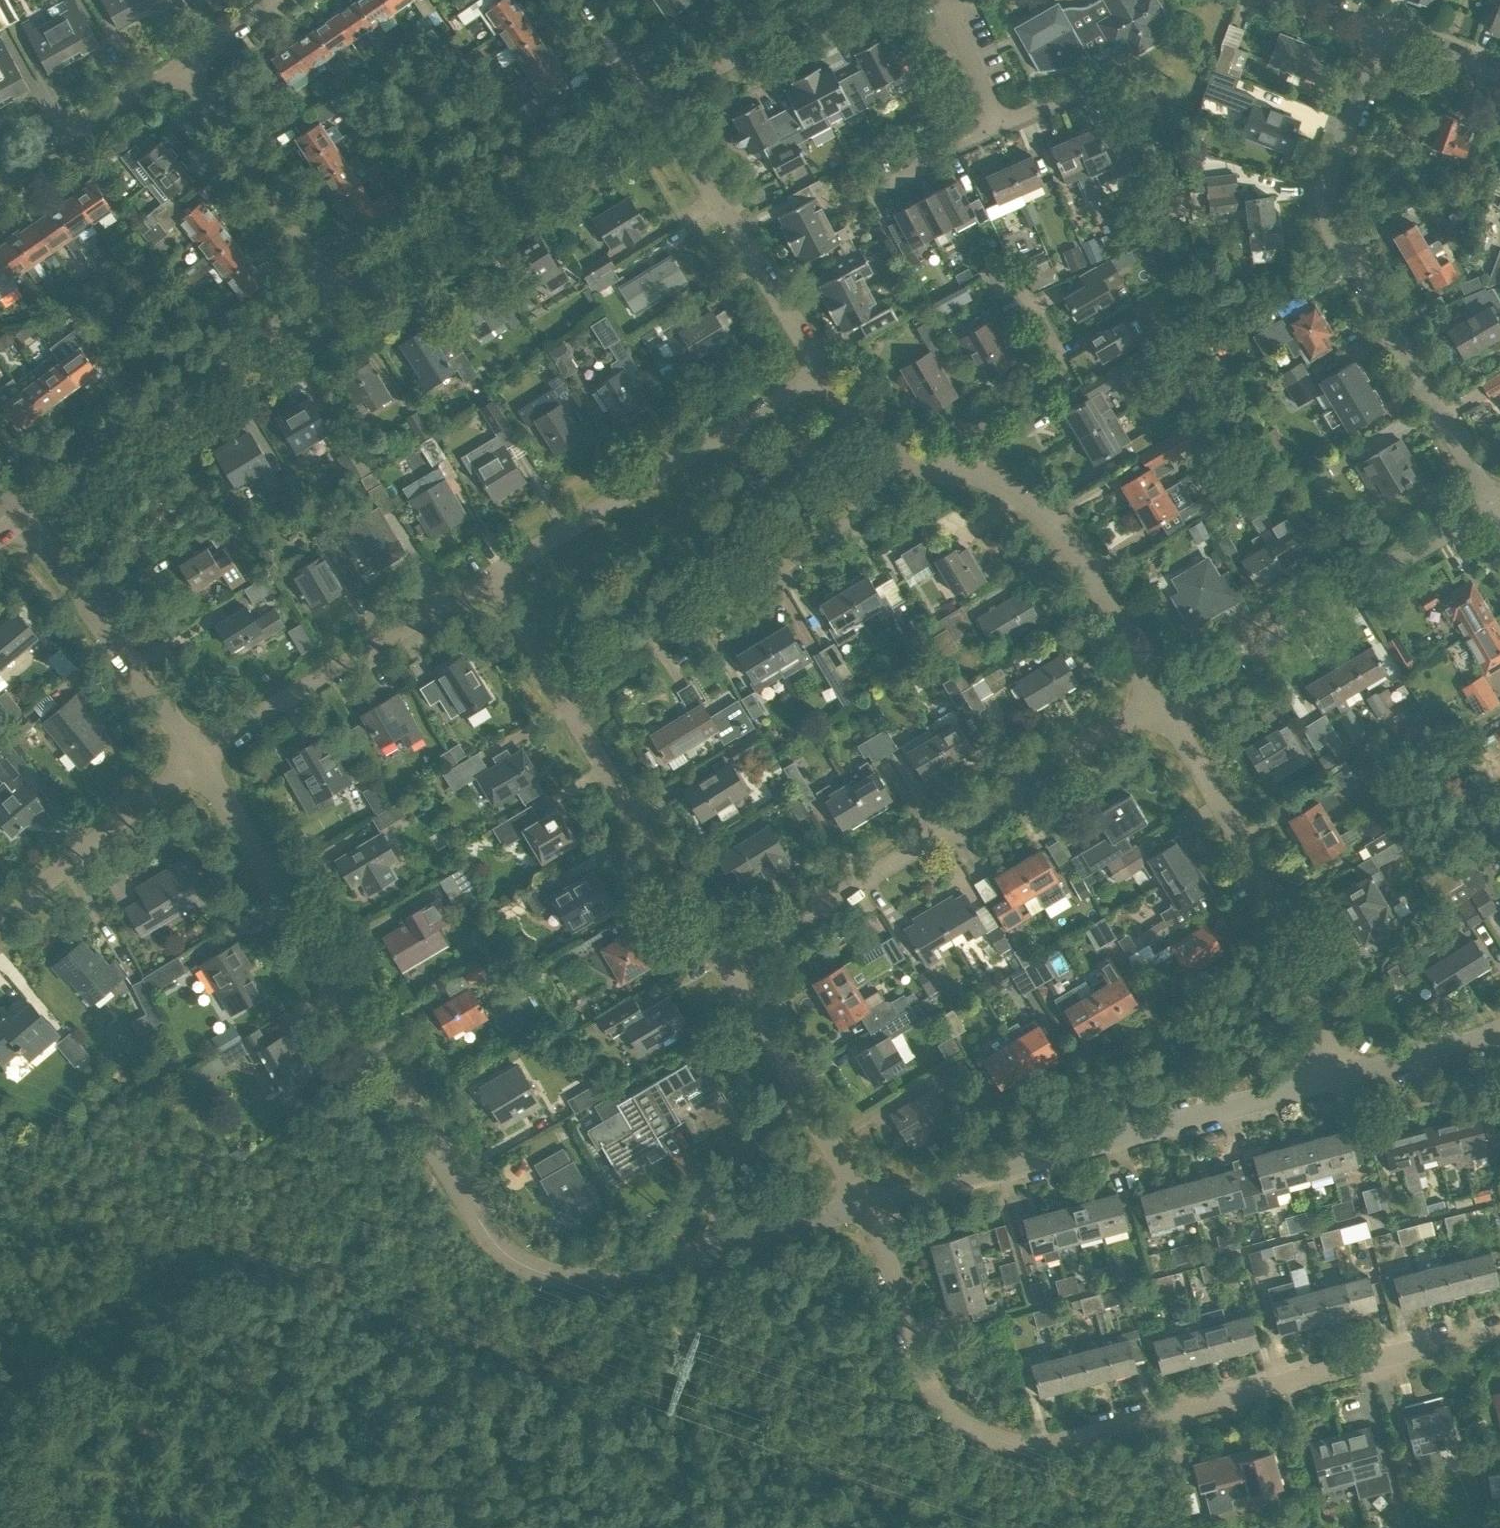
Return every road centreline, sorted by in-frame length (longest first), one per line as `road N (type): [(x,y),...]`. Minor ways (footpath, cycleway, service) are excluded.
road 1 (residential): [(1499,1326),(1050,1444),(1013,1442),(960,1424),(941,1406),(922,1372),(867,1204)]
road 2 (residential): [(539,1270),(511,1257),(484,1221),(196,753)]
road 3 (residential): [(1492,501),(1330,232),(1329,175),(1382,25)]
road 4 (residential): [(720,967),(1156,704)]
road 5 (residential): [(867,1204),(1331,1084)]
road 6 (residential): [(561,709),(791,561),(900,480),(915,456)]
road 7 (residential): [(1331,1084),(1308,975),(1221,807),(1156,704)]
road 8 (residential): [(492,580),(824,370)]
road 9 (residential): [(1156,704),(1492,501)]
road 10 (residential): [(334,294),(20,514)]
road 11 (residential): [(657,96),(334,294)]
road 12 (residential): [(196,753),(492,580)]
road 13 (residential): [(539,1270),(616,1276),(867,1204)]
road 14 (residential): [(1156,704),(1044,527),(997,482),(945,465)]
road 15 (residential): [(824,370),(657,96)]
road 16 (residential): [(720,967),(561,709)]
road 17 (residential): [(196,753),(20,514)]
road 18 (residential): [(867,1204),(720,967)]
road 19 (residential): [(334,294),(182,64)]
road 20 (residential): [(945,465),(954,438),(1056,376),(1060,350),(1026,294),(1009,283)]
road 21 (residential): [(0,916),(196,753)]
road 22 (residential): [(0,180),(182,64)]
road 23 (residential): [(836,0),(657,96)]
road 24 (residential): [(1331,1084),(1499,1030)]
road 25 (residential): [(561,709),(492,580)]
road 26 (residential): [(876,186),(920,166),(932,145),(1000,124)]
road 27 (residential): [(1000,124),(944,0)]
road 28 (residential): [(915,456),(874,436),(824,370)]
road 29 (residential): [(1499,71),(1382,25)]

